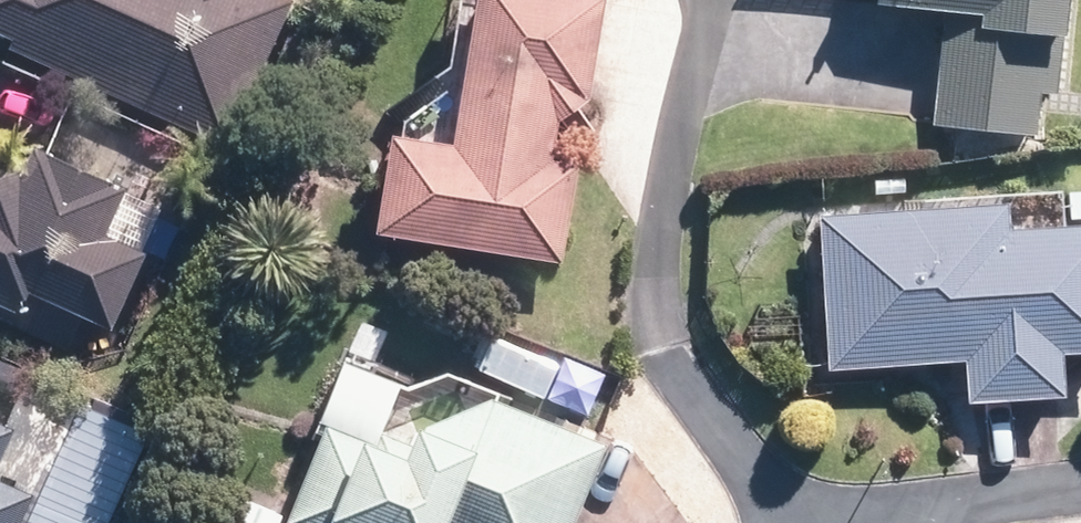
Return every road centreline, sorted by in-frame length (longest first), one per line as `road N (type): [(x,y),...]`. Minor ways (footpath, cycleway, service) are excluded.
road 1 (residential): [(671,355),(792,522)]
road 2 (residential): [(1080,489),(910,522)]

